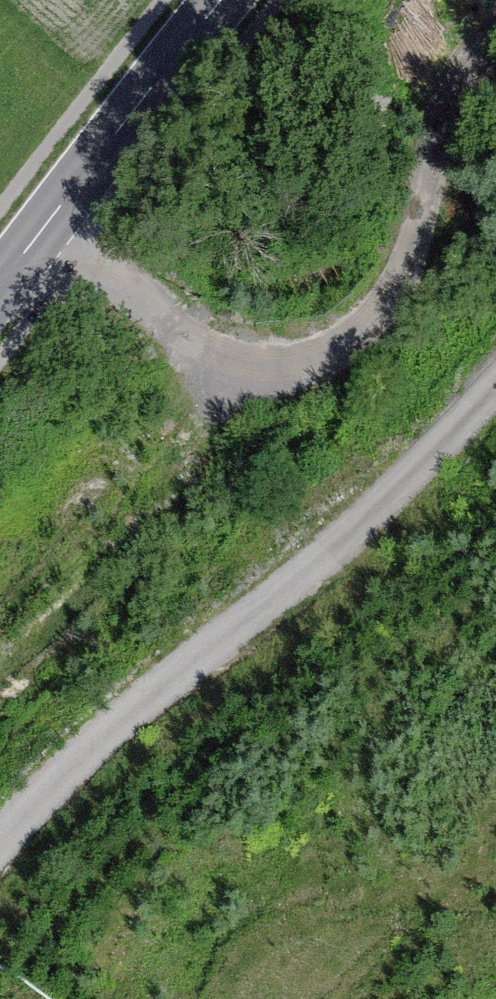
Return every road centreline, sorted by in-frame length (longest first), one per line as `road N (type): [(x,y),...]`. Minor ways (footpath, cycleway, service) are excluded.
road 1 (track): [(0,865),(87,768),(311,593),(495,387)]
road 2 (track): [(192,323),(222,436),(130,465),(0,628)]
road 3 (secondary): [(0,299),(238,0)]

